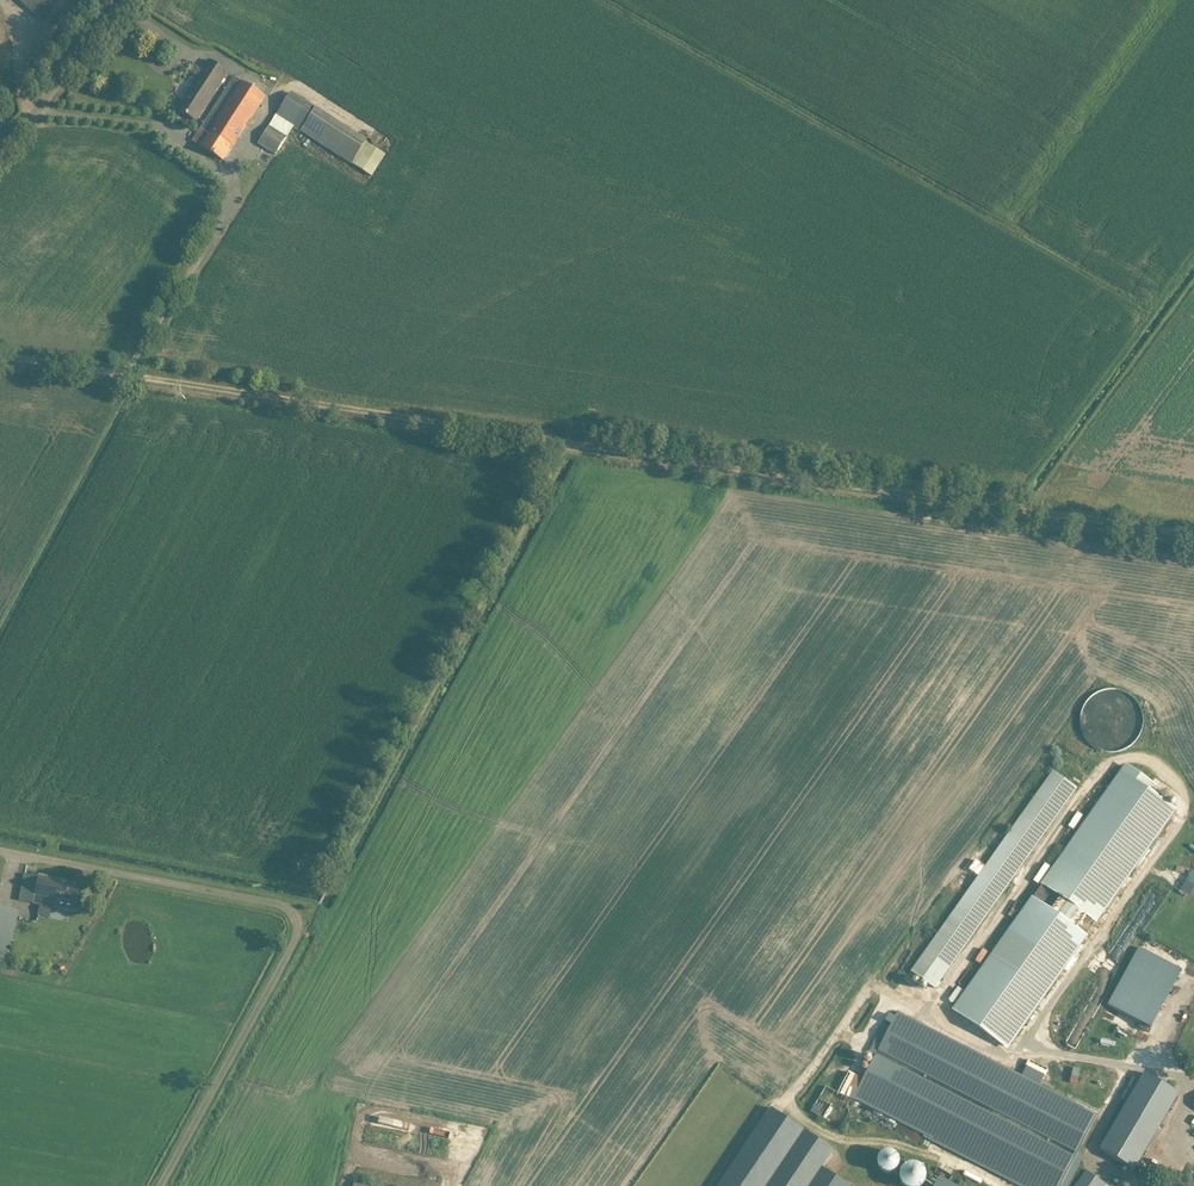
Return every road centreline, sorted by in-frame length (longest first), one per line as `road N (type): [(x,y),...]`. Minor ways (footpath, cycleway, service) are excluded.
road 1 (track): [(0,355),(1193,536)]
road 2 (unclassified): [(162,1185),(295,939),(297,920),(287,907),(0,855)]
road 3 (unclassified): [(0,153),(133,0)]

